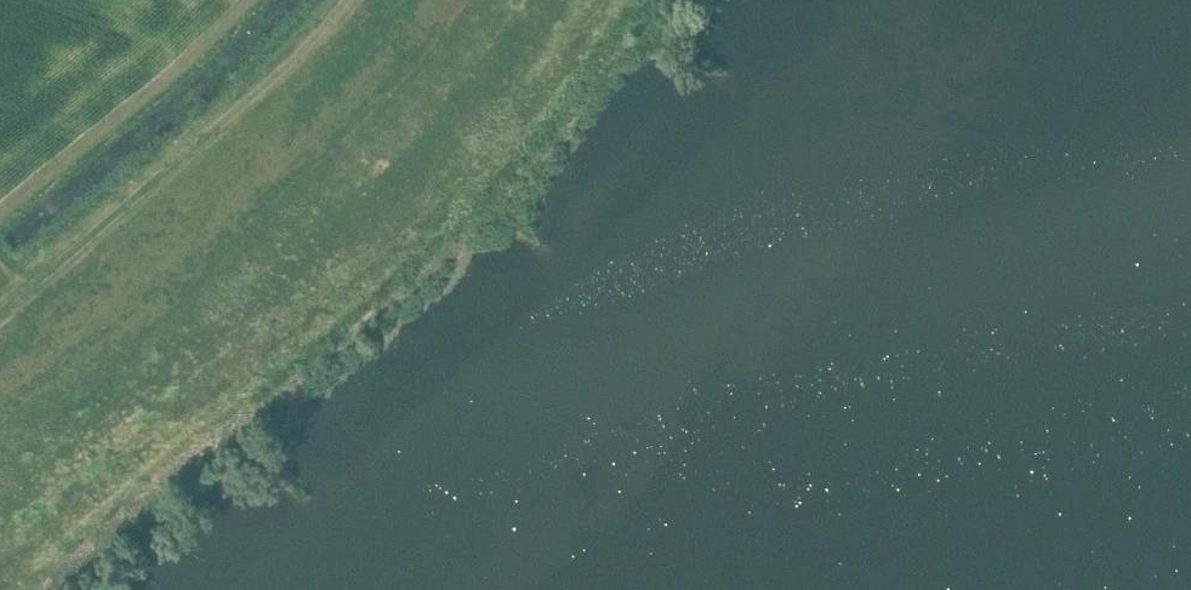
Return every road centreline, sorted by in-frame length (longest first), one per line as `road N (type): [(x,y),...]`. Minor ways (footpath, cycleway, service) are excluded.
road 1 (track): [(0,439),(306,172),(438,48),(472,0)]

